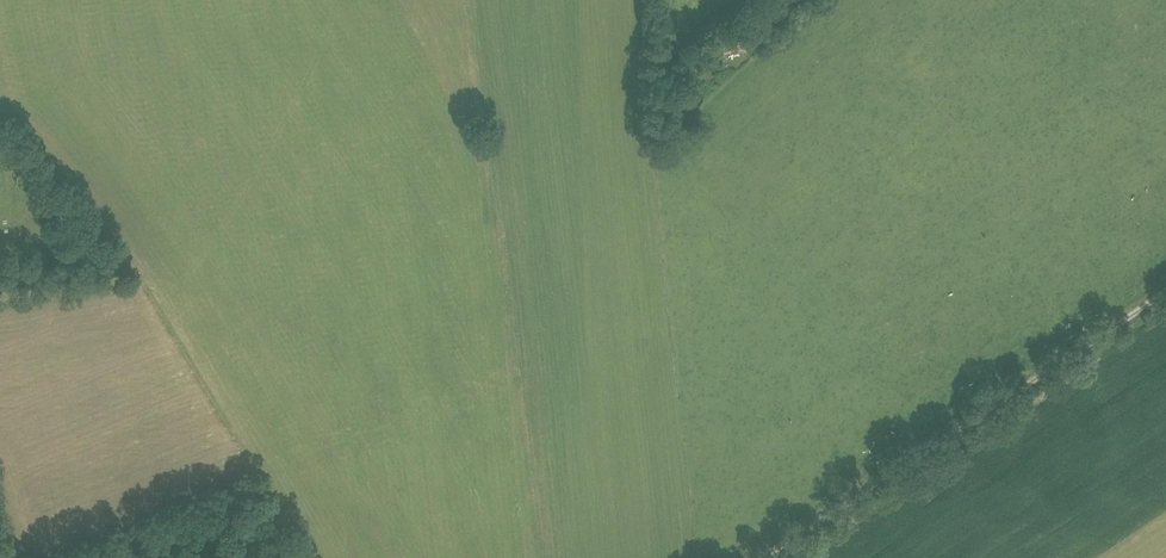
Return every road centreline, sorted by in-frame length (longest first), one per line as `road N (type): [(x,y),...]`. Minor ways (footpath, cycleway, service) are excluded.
road 1 (track): [(759,557),(1165,292)]

